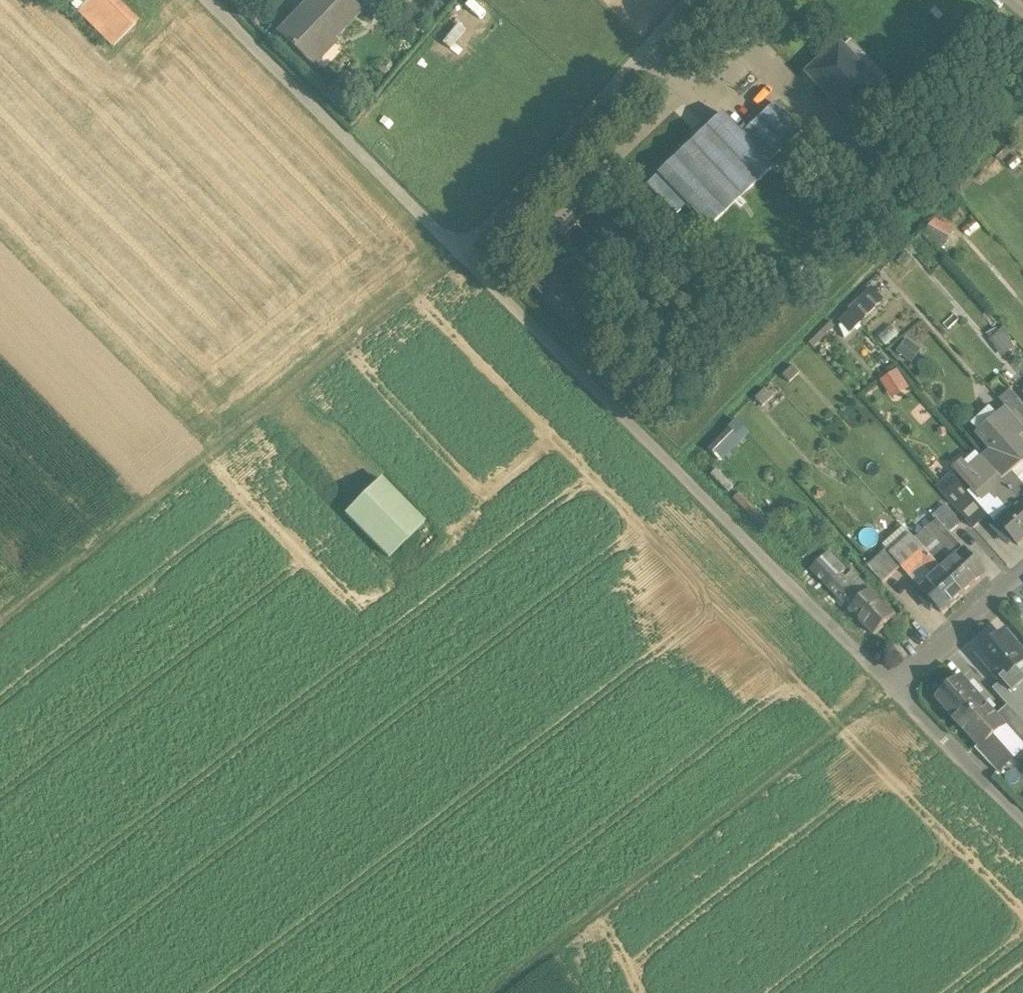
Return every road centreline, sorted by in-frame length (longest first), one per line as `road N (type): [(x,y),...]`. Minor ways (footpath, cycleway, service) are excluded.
road 1 (track): [(210,0),(1022,821)]
road 2 (track): [(0,622),(463,247)]
road 3 (track): [(523,992),(548,974),(561,943),(895,687)]
road 4 (residential): [(463,247),(686,0)]
road 5 (residential): [(895,687),(1022,575)]

